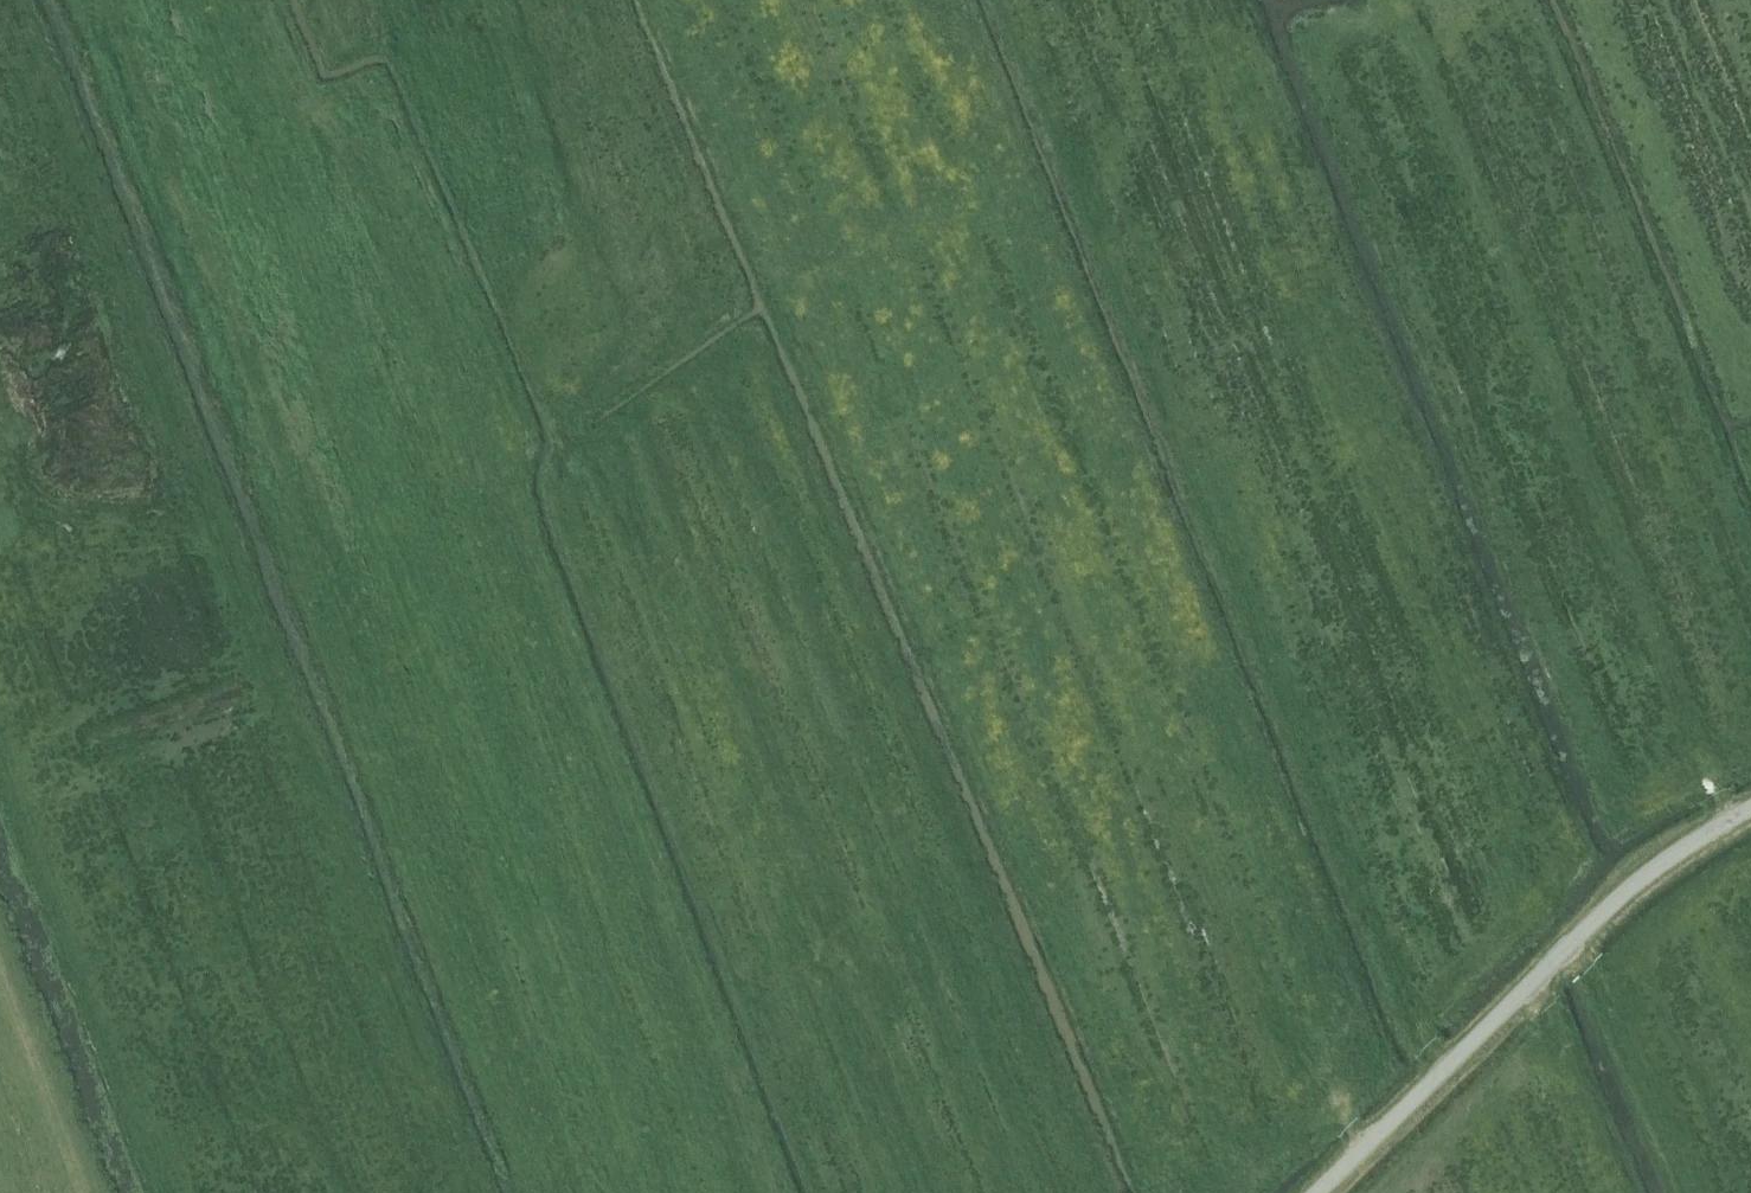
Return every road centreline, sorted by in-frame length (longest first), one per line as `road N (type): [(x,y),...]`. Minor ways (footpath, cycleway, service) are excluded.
road 1 (unclassified): [(1314,1192),(1627,890),(1750,806)]

